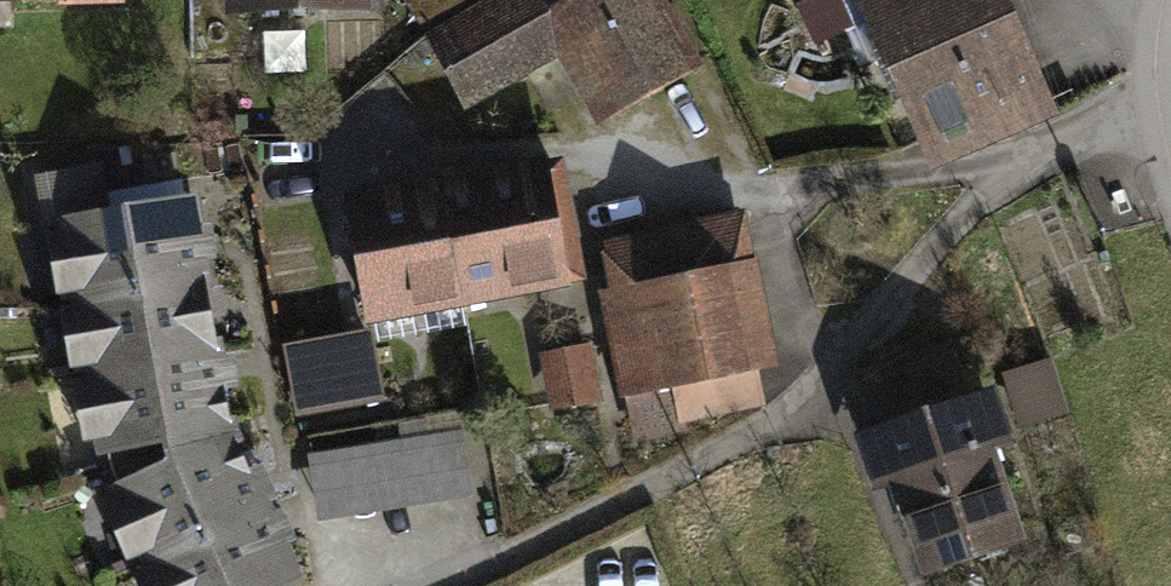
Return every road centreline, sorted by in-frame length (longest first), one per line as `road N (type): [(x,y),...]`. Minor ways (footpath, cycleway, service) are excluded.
road 1 (residential): [(821,396),(922,296),(1014,178),(1170,112)]

